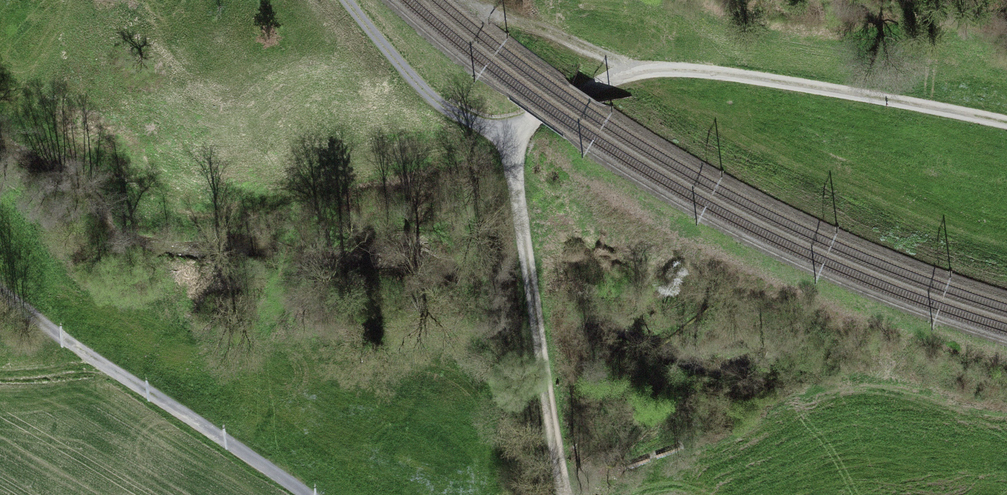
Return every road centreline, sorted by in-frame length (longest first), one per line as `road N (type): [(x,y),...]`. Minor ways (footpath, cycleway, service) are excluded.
road 1 (track): [(518,136),(532,119),(602,84),(682,69),(1006,122)]
road 2 (track): [(308,494),(58,336),(0,290)]
road 3 (track): [(518,136),(516,182),(565,494)]
road 4 (track): [(347,0),(432,95),(475,122),(518,136)]
road 5 (track): [(647,71),(482,0)]

